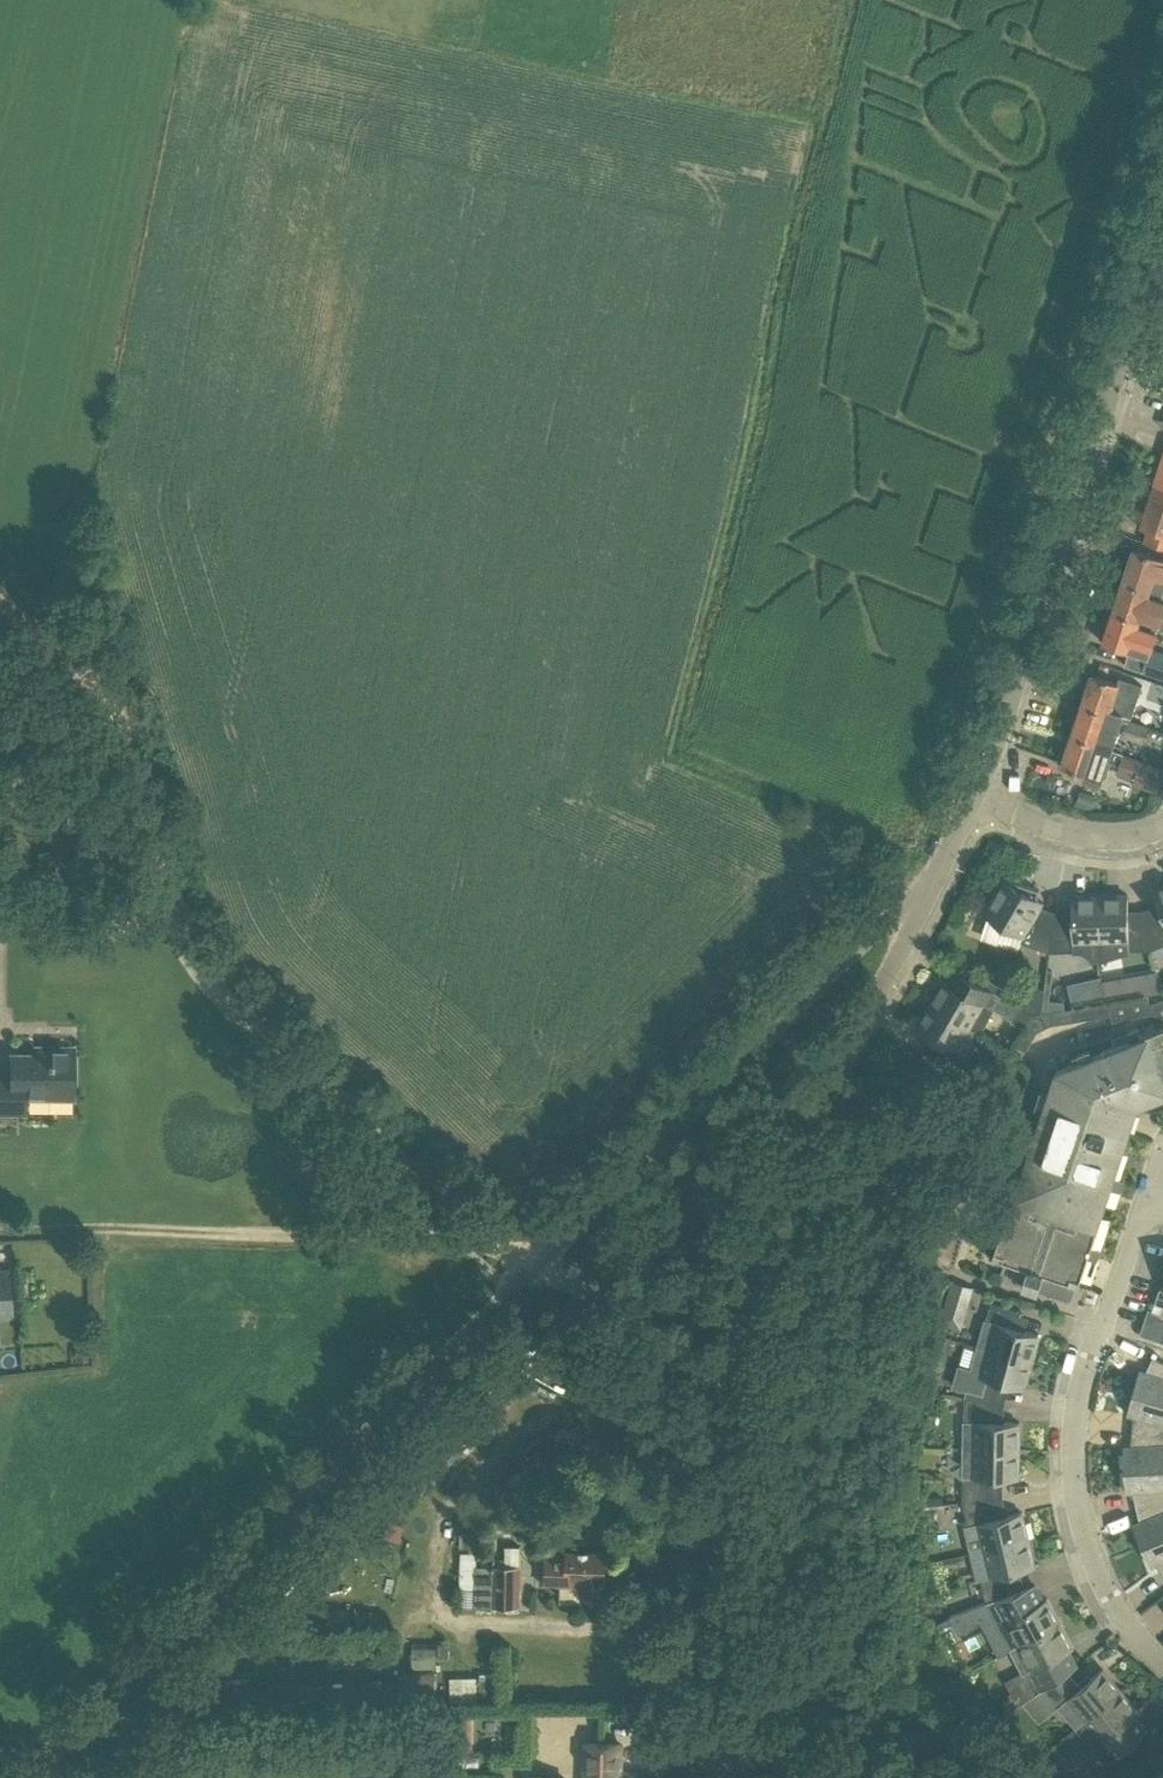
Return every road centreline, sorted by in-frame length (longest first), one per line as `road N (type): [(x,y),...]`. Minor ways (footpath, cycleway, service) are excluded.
road 1 (unclassified): [(446,1208),(217,974),(188,918),(111,684),(0,600)]
road 2 (unclassified): [(534,1266),(28,1777)]
road 3 (residential): [(976,797),(1162,262)]
road 4 (unclassified): [(934,891),(872,931),(534,1266)]
road 5 (residential): [(731,1372),(770,1183),(934,891)]
road 6 (residential): [(1162,1665),(1118,1613),(1099,1571),(1076,1460),(1084,1377),(1147,1196)]
road 7 (residential): [(0,1227),(232,1237),(404,1232),(446,1208)]
road 8 (unclassified): [(715,1744),(731,1372)]
road 9 (unclassified): [(731,1372),(534,1266)]
road 10 (residential): [(976,797),(1101,835),(1162,826)]
road 11 (residential): [(715,1744),(838,1777)]

